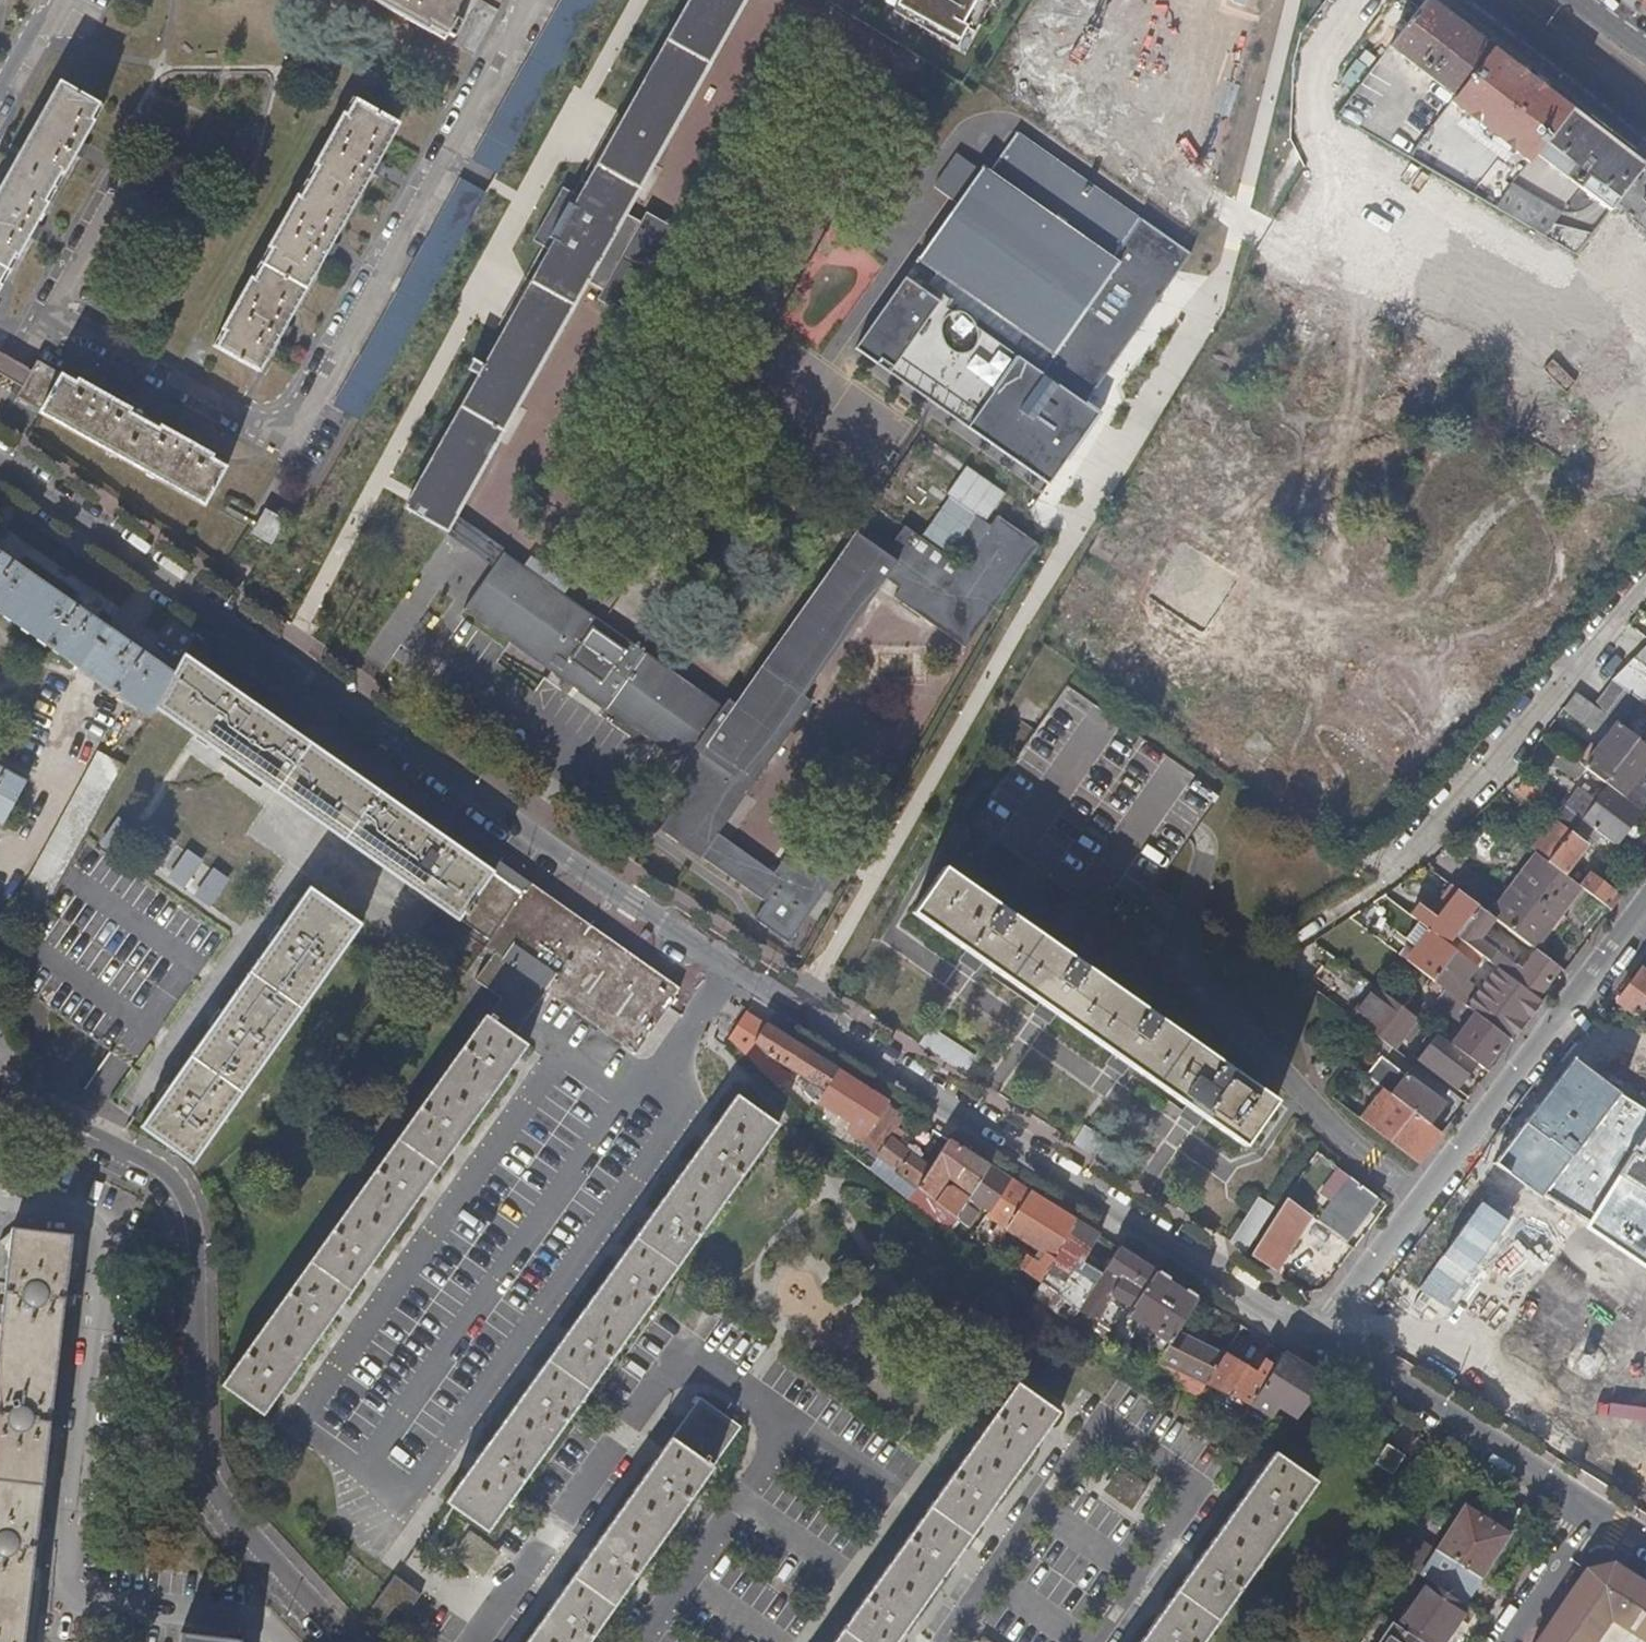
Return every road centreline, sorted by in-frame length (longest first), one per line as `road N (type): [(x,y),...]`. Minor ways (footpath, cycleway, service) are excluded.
road 1 (residential): [(721,968),(312,692),(0,467)]
road 2 (residential): [(1315,1341),(721,968)]
road 3 (residential): [(307,1596),(199,1472),(194,1240),(181,1180),(0,1089)]
road 4 (residential): [(360,1473),(721,968)]
road 5 (residential): [(1315,1341),(1645,907)]
road 6 (residential): [(1308,929),(1427,843),(1645,583)]
road 7 (residential): [(697,1354),(776,1417),(771,1453),(636,1641)]
road 8 (residential): [(697,1354),(663,1381),(481,1641)]
road 9 (residential): [(1315,1341),(1591,1517)]
road 10 (residential): [(1097,1445),(1126,1440),(1168,1461),(1185,1487),(1185,1514),(1093,1641)]
road 11 (residential): [(943,1641),(1072,1461),(1097,1445)]
road 12 (primary): [(1485,0),(1645,130)]
road 13 (residential): [(1505,1641),(1591,1517)]

